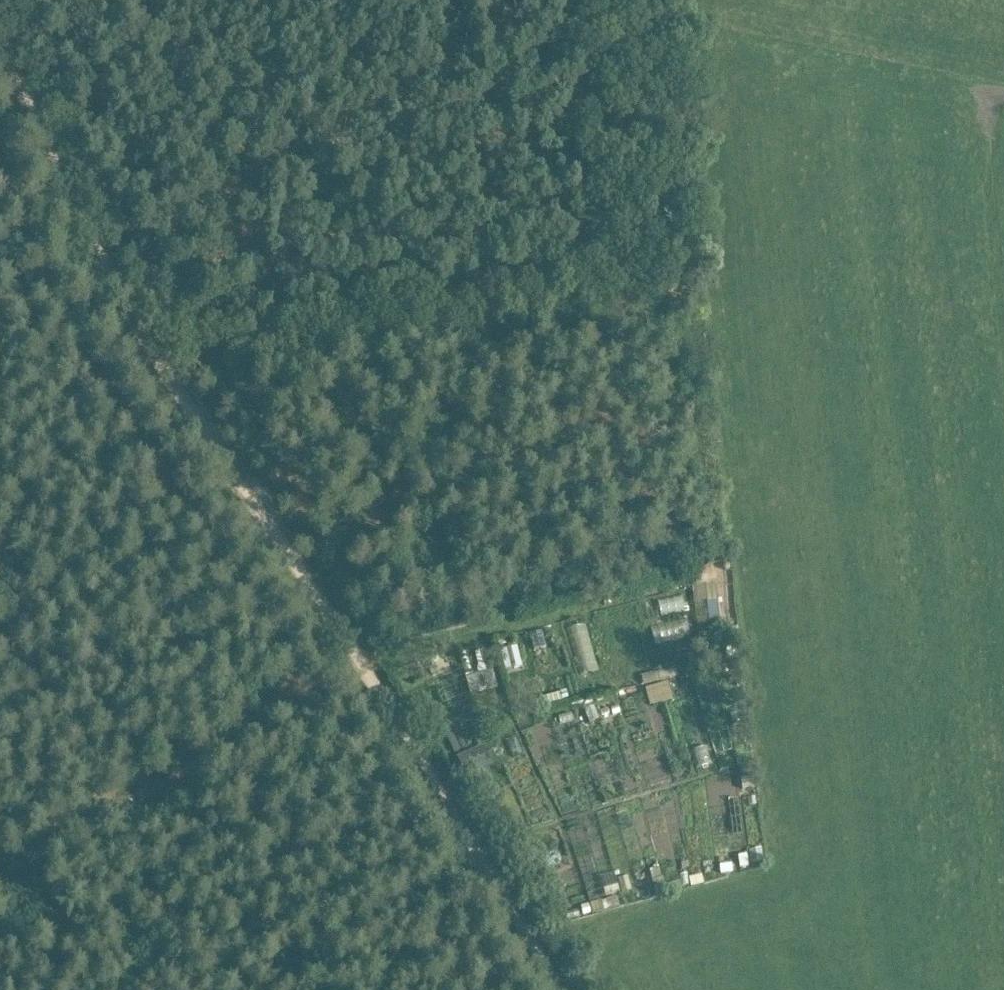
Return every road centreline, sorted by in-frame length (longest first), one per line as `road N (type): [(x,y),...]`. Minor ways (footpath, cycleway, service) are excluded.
road 1 (track): [(557,989),(194,412),(0,39)]
road 2 (track): [(298,678),(0,846)]

